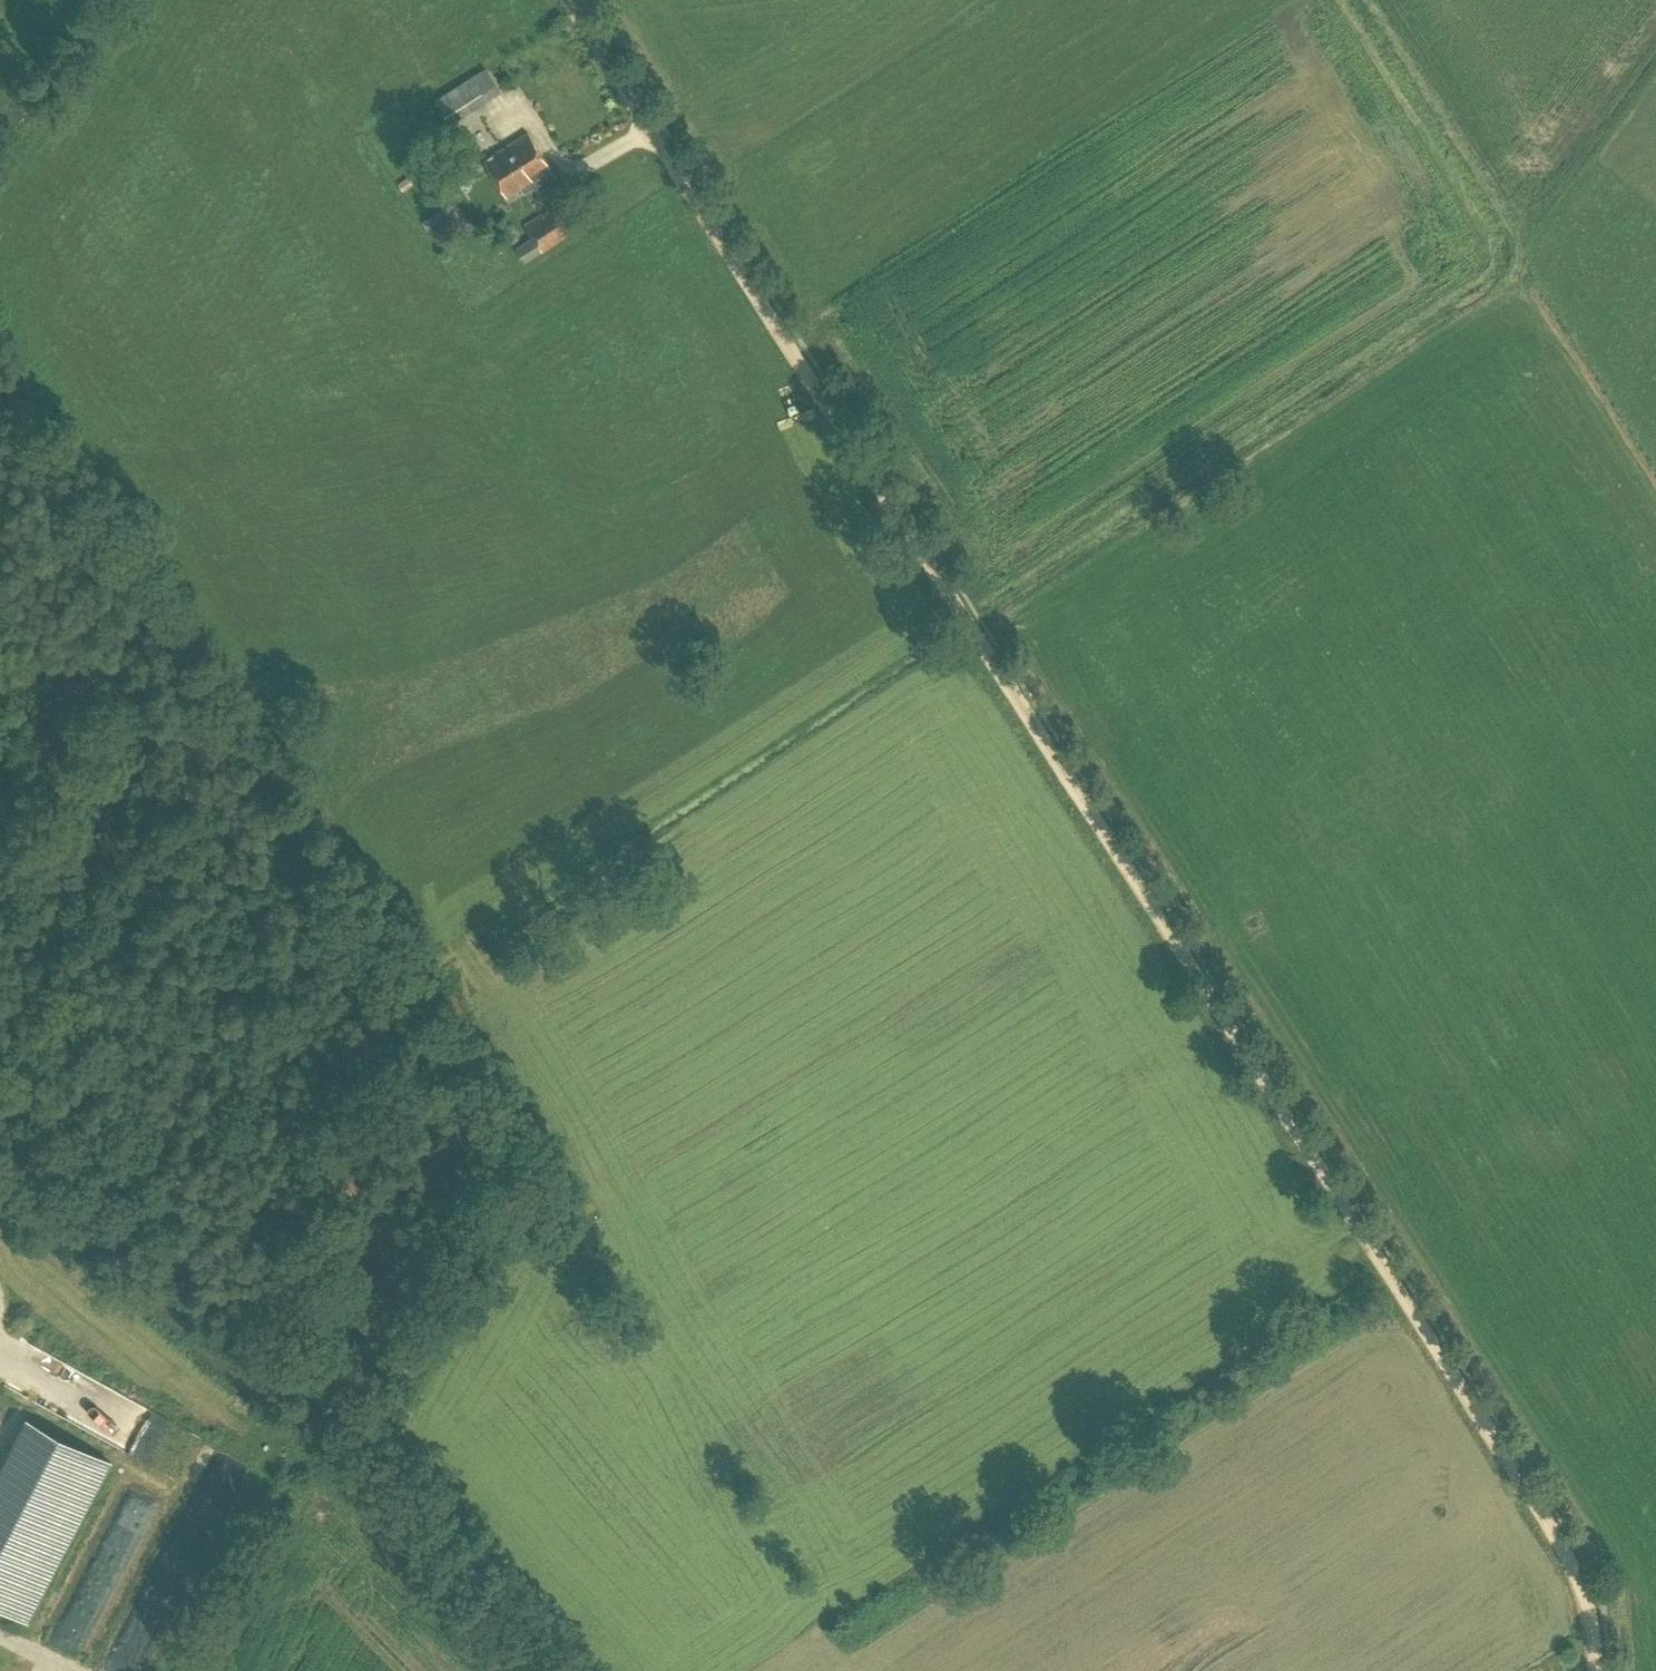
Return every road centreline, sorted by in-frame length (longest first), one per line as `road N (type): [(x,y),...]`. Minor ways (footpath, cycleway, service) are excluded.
road 1 (track): [(567,0),(1564,1556),(1584,1601),(1594,1670)]

